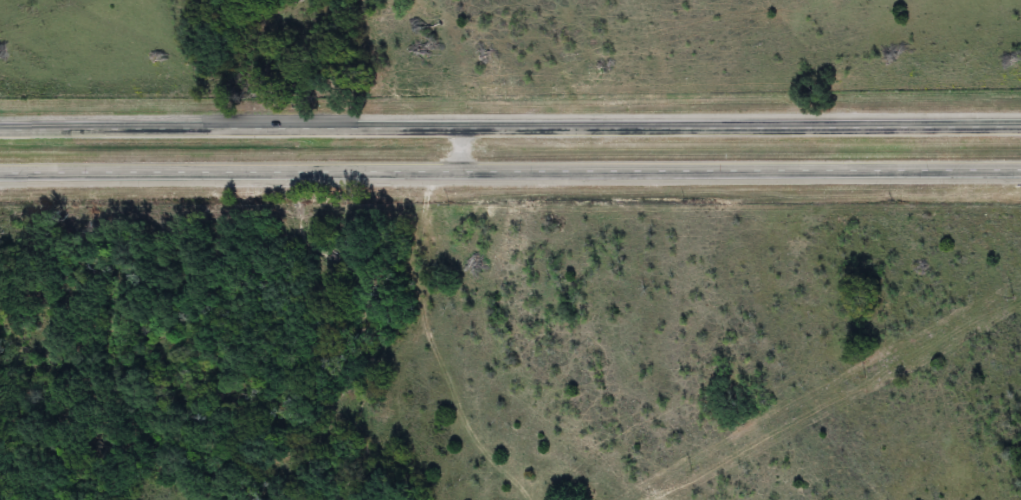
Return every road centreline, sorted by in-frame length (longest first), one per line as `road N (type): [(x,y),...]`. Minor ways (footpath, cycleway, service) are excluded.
road 1 (trunk): [(1020,132),(0,138)]
road 2 (trunk): [(0,178),(1020,175)]

